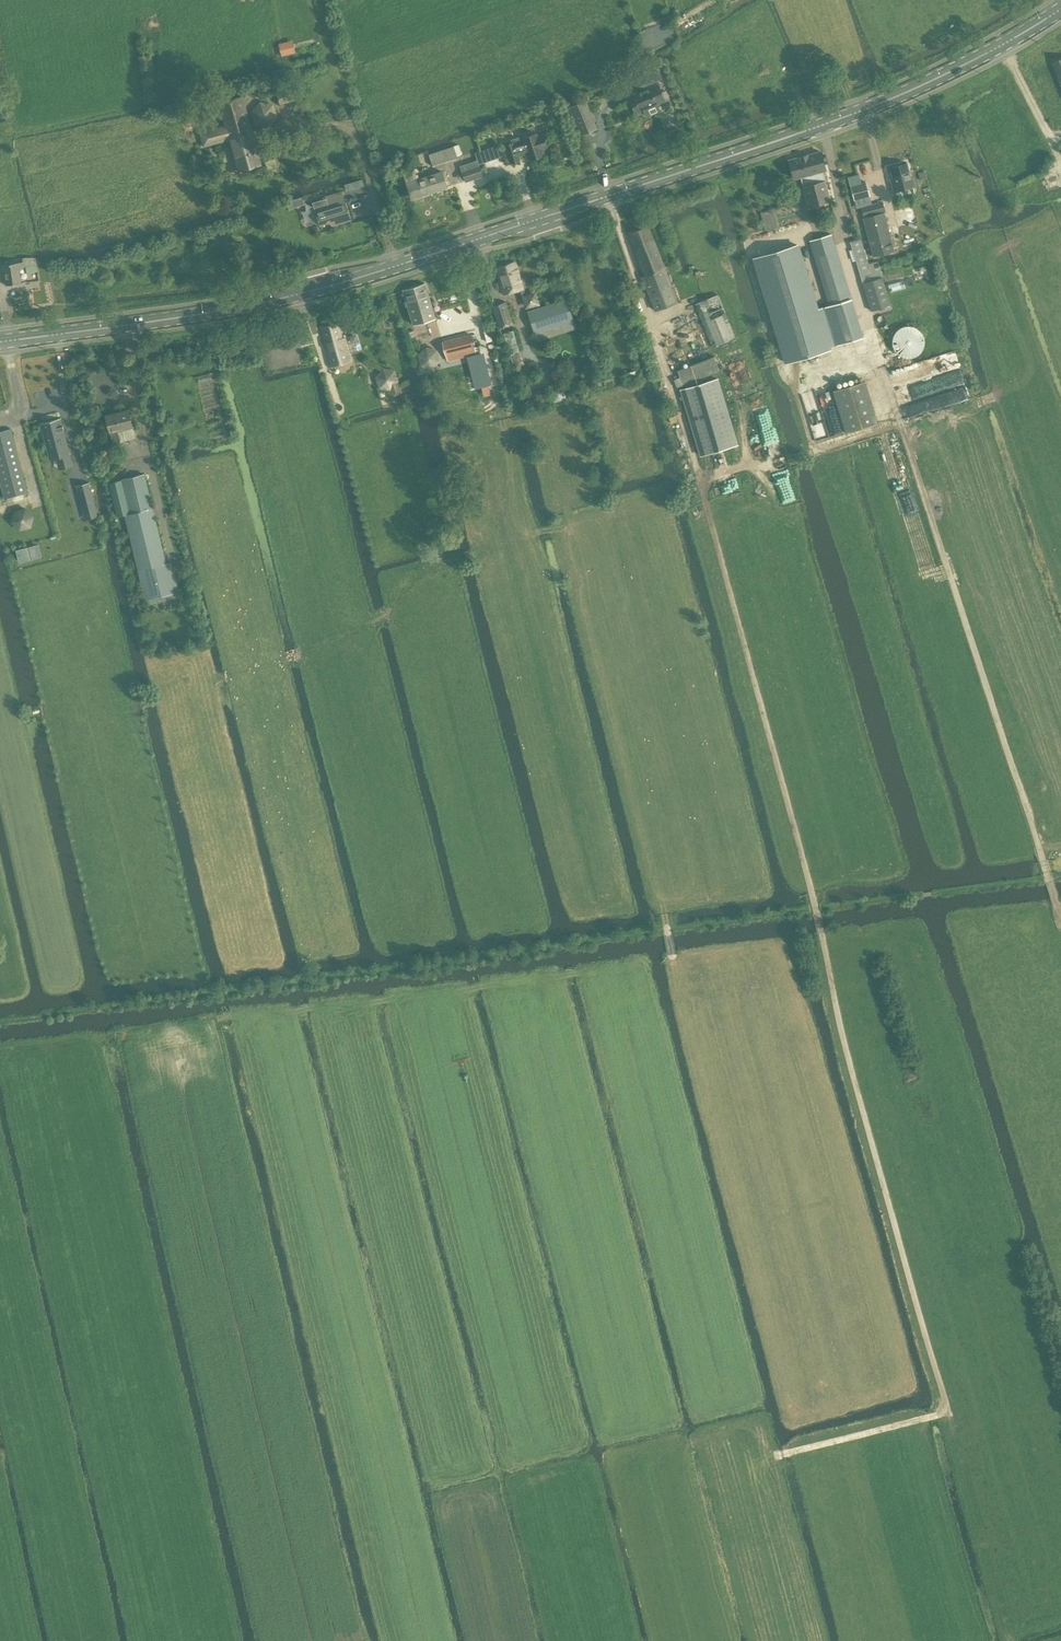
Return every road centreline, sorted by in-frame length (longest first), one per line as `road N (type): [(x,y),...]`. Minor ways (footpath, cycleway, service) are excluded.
road 1 (primary): [(0,342),(262,302),(480,239),(868,108),(1060,9)]
road 2 (track): [(0,1023),(1060,877)]
road 3 (track): [(954,1437),(847,1053),(816,908)]
road 4 (track): [(1060,917),(902,428)]

